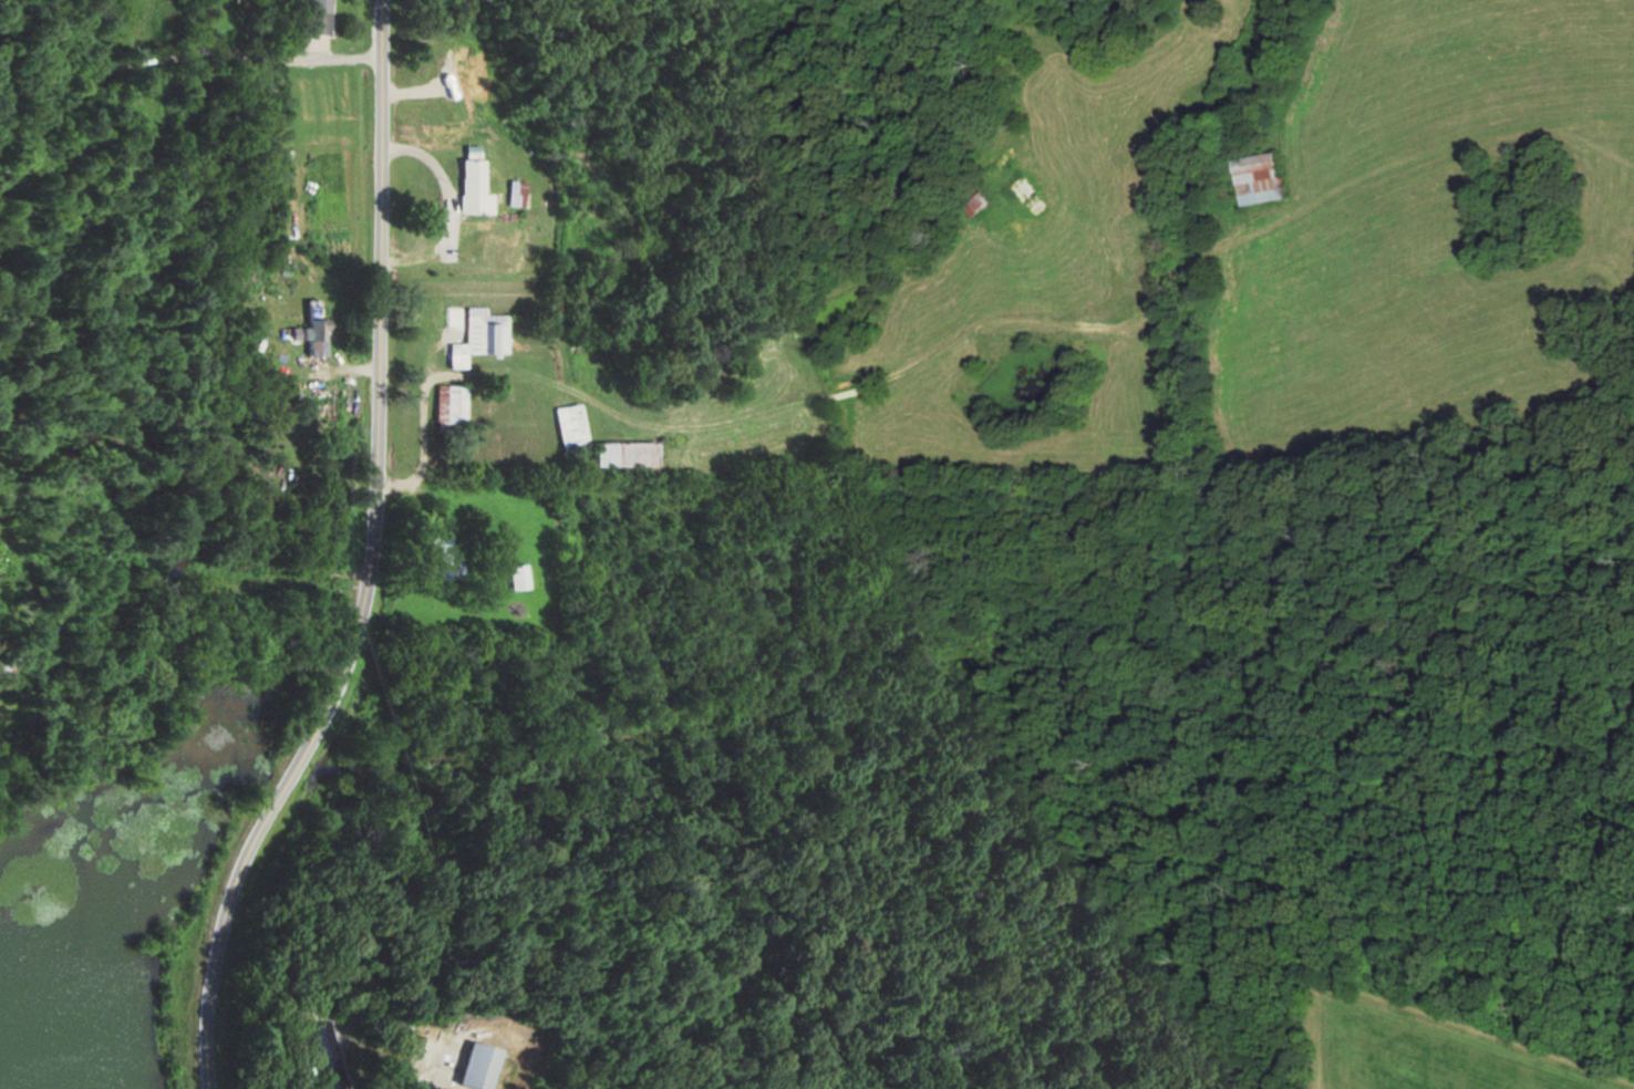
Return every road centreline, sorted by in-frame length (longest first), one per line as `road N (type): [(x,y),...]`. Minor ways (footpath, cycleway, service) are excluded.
road 1 (tertiary): [(211,1088),(205,1018),(220,915),(251,841),(347,667),(372,581),(381,490),(383,0)]
road 2 (residential): [(384,55),(50,66),(0,136)]

